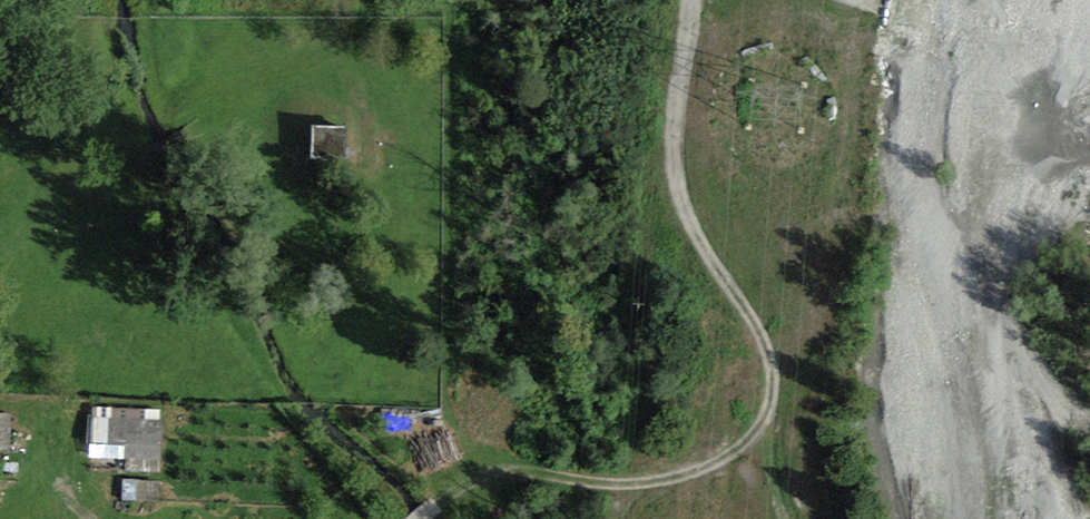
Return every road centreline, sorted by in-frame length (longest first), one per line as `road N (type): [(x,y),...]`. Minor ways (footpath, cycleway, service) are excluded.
road 1 (track): [(761,421),(772,372),(763,342),(687,216),(675,175),(691,0)]
road 2 (track): [(419,518),(504,469),(605,483),(682,476),(732,452),(761,421)]

